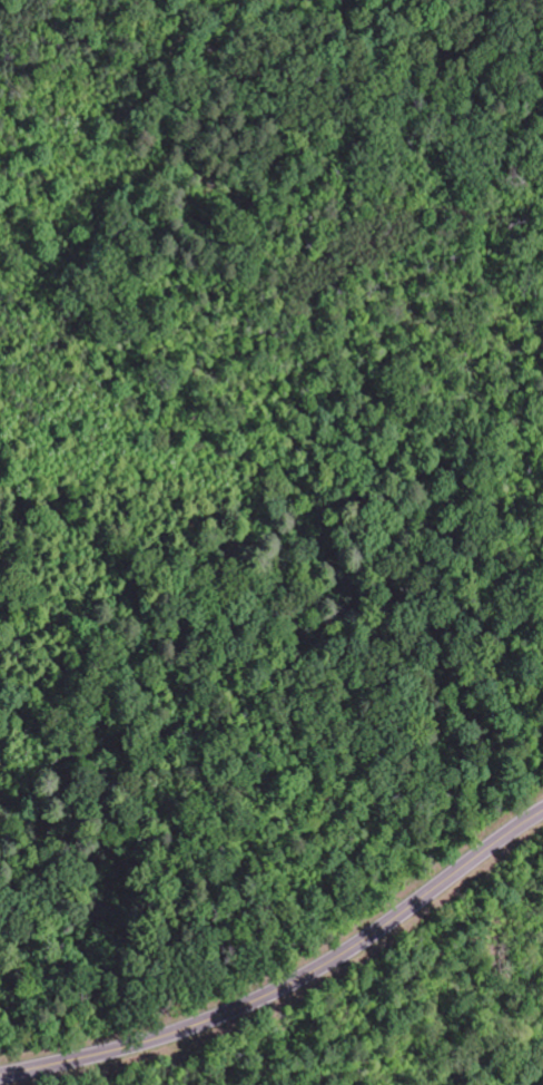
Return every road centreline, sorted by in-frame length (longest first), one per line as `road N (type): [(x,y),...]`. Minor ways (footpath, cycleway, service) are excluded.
road 1 (primary): [(0,1067),(170,1032),(316,962),(542,794)]

